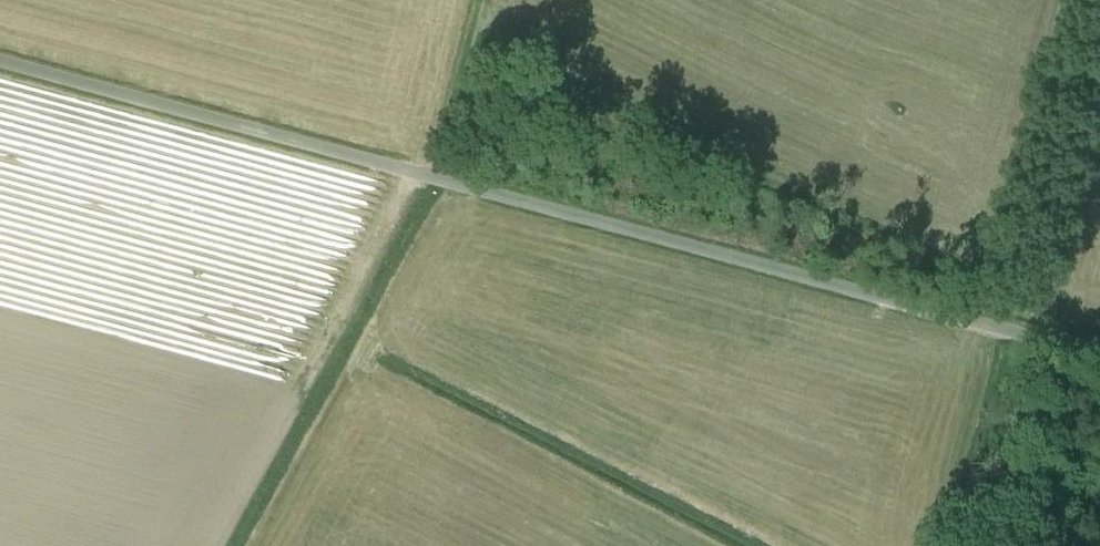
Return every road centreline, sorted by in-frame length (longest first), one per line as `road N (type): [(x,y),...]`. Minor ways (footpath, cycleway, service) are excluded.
road 1 (unclassified): [(1099,357),(0,62)]
road 2 (track): [(482,0),(442,181)]
road 3 (track): [(1099,441),(1069,453),(1047,499),(1065,517),(1070,545)]

